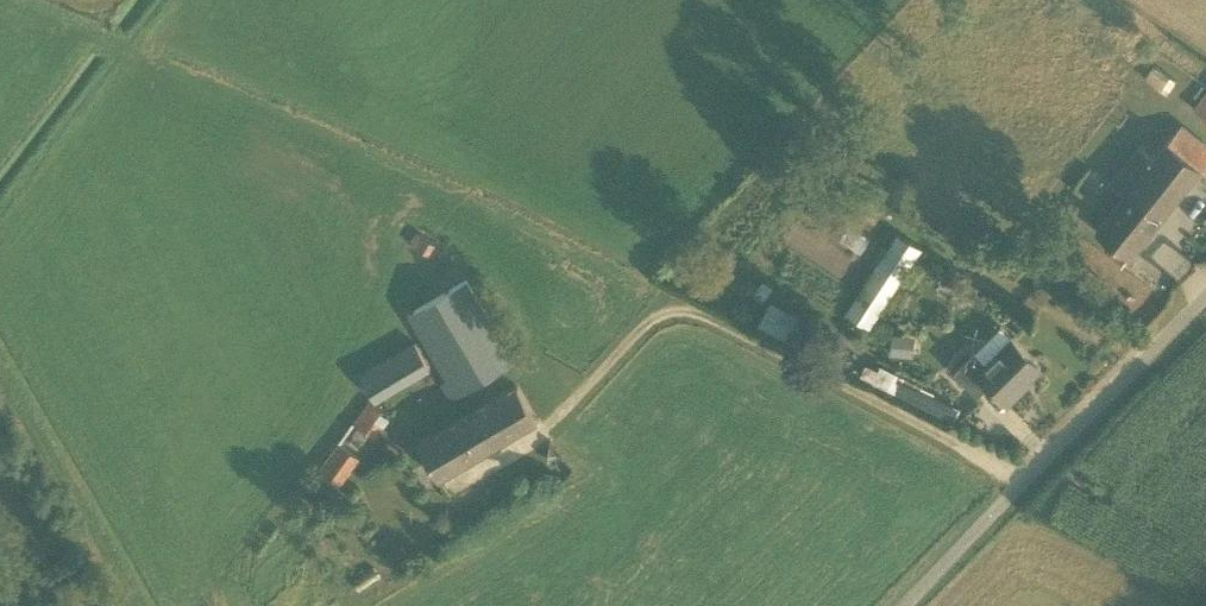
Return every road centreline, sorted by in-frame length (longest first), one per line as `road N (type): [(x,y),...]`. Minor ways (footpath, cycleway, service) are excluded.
road 1 (unclassified): [(902,605),(1205,300)]

